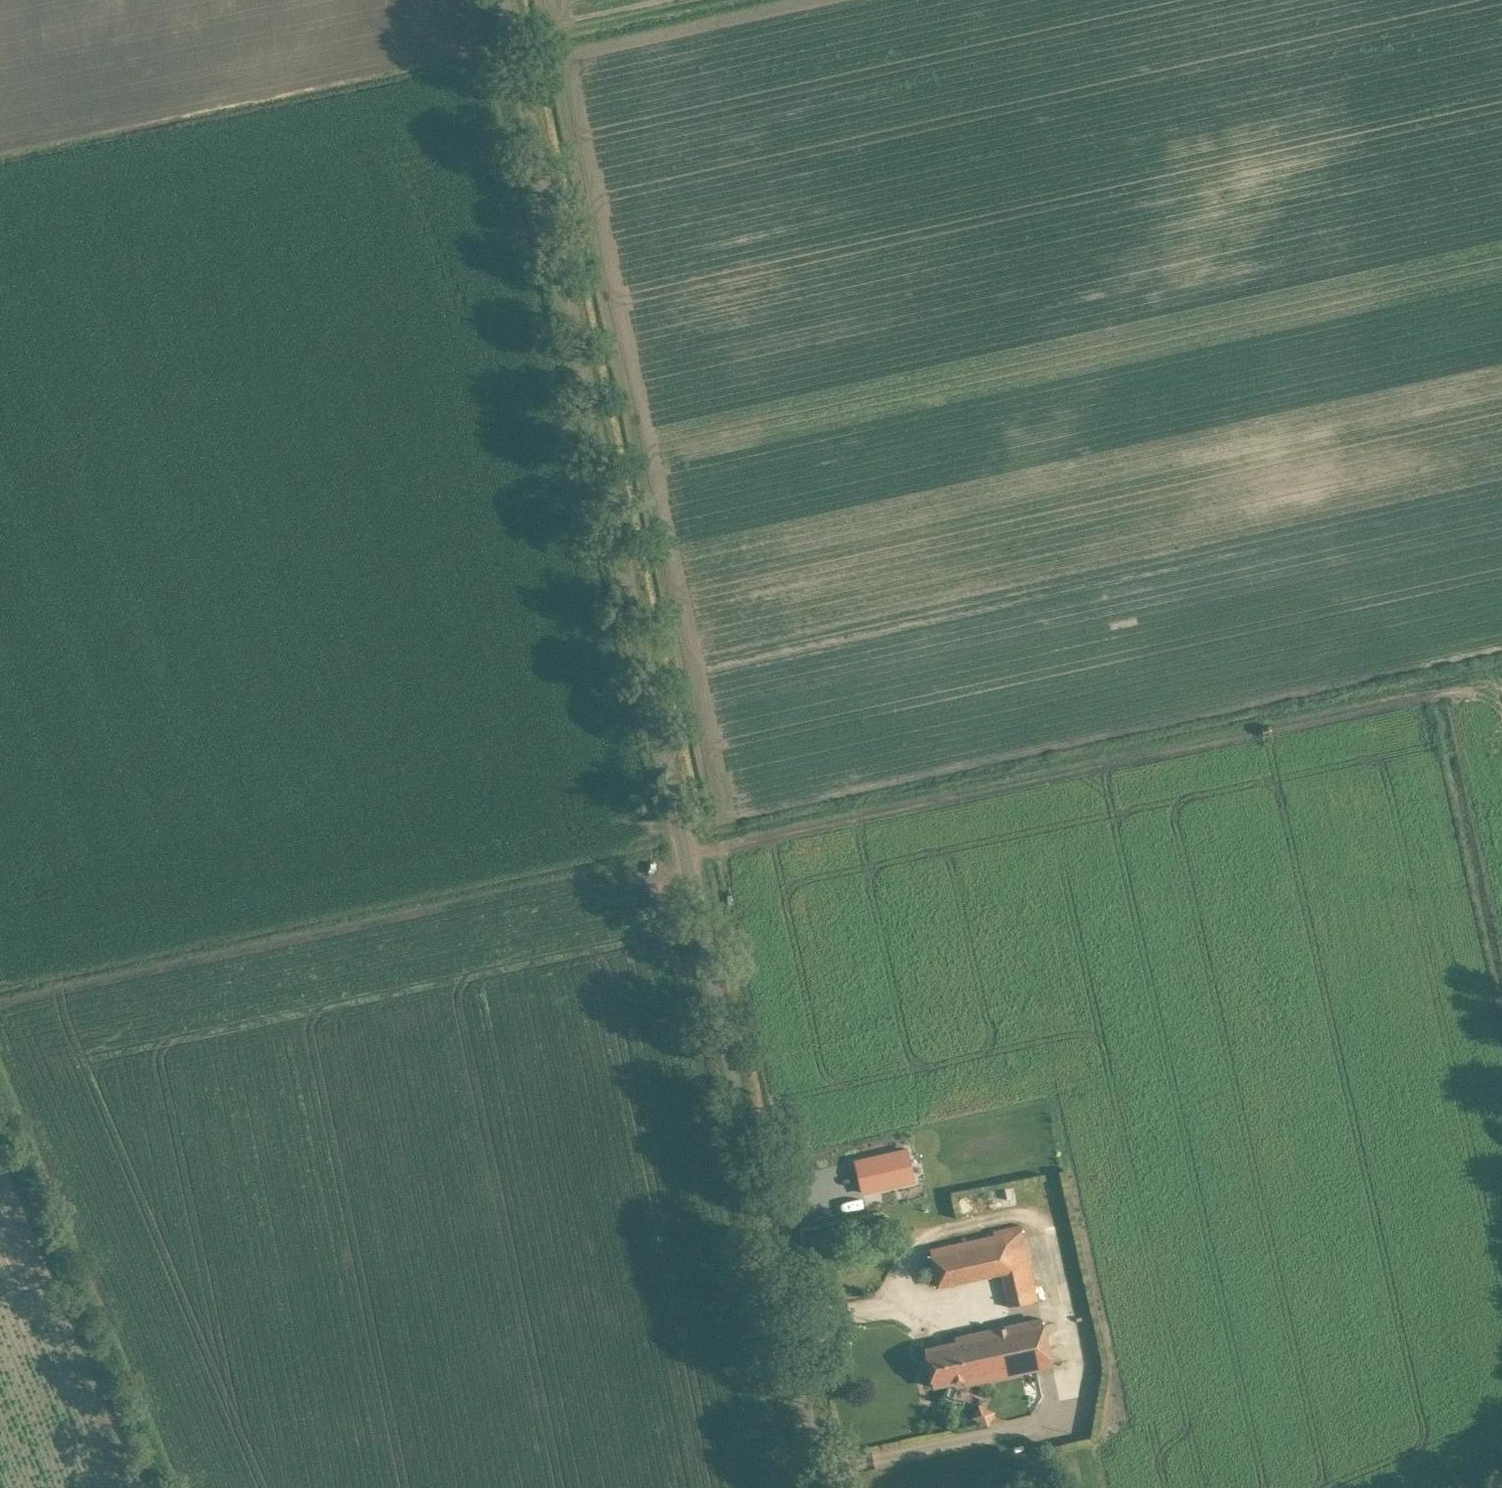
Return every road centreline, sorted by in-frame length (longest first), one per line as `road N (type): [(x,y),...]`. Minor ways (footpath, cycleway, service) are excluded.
road 1 (unclassified): [(820,1487),(504,0)]

